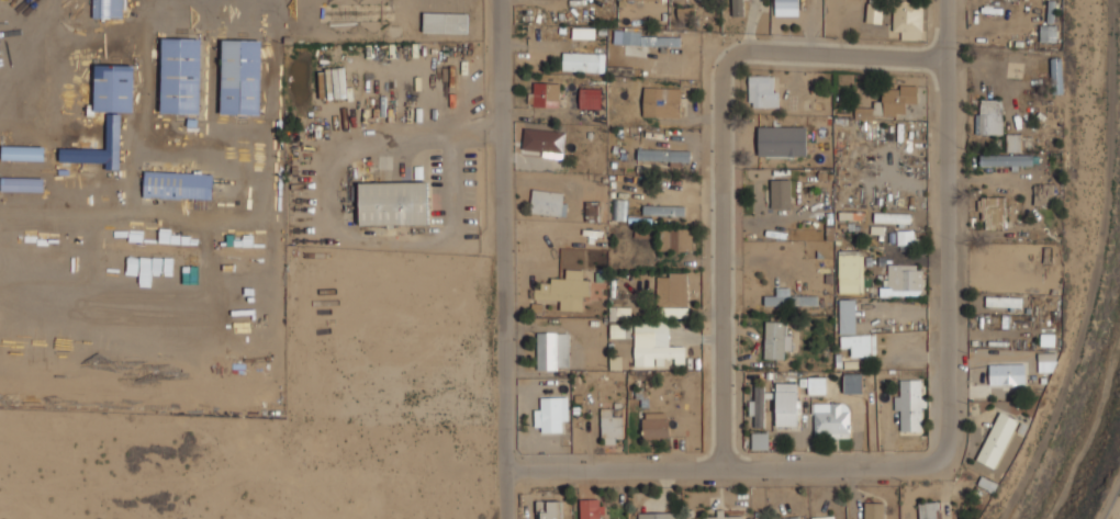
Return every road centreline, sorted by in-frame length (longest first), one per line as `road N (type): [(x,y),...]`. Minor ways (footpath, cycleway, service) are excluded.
road 1 (residential): [(505,0),(506,518)]
road 2 (residential): [(942,0),(944,447),(936,465)]
road 3 (residential): [(506,473),(936,465)]
road 4 (residential): [(719,60),(720,472)]
road 5 (residential): [(719,60),(942,59)]

